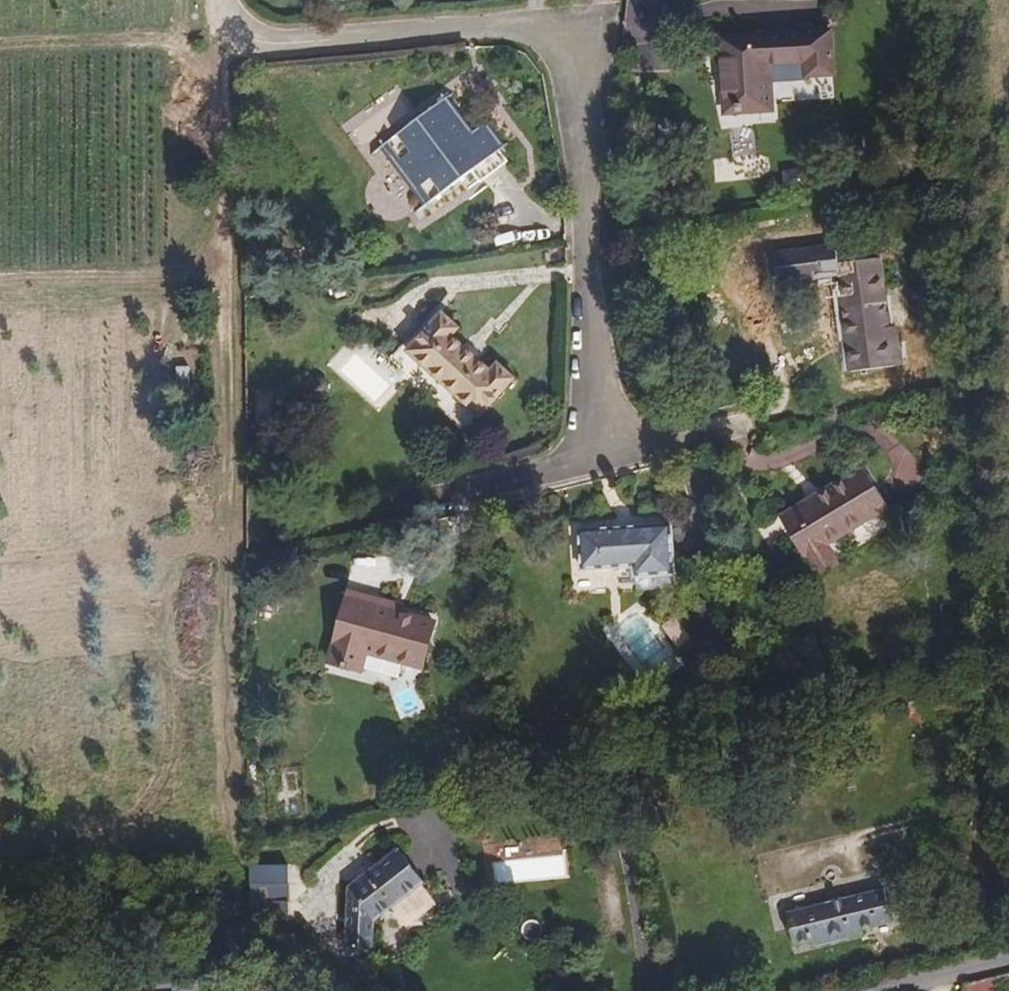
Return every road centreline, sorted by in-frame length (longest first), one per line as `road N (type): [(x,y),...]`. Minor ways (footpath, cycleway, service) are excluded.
road 1 (residential): [(218,0),(233,34),(263,45),(573,19),(599,461)]
road 2 (track): [(233,34),(214,69),(239,845)]
road 3 (track): [(220,261),(0,280)]
road 4 (unclassified): [(876,990),(1008,958)]

